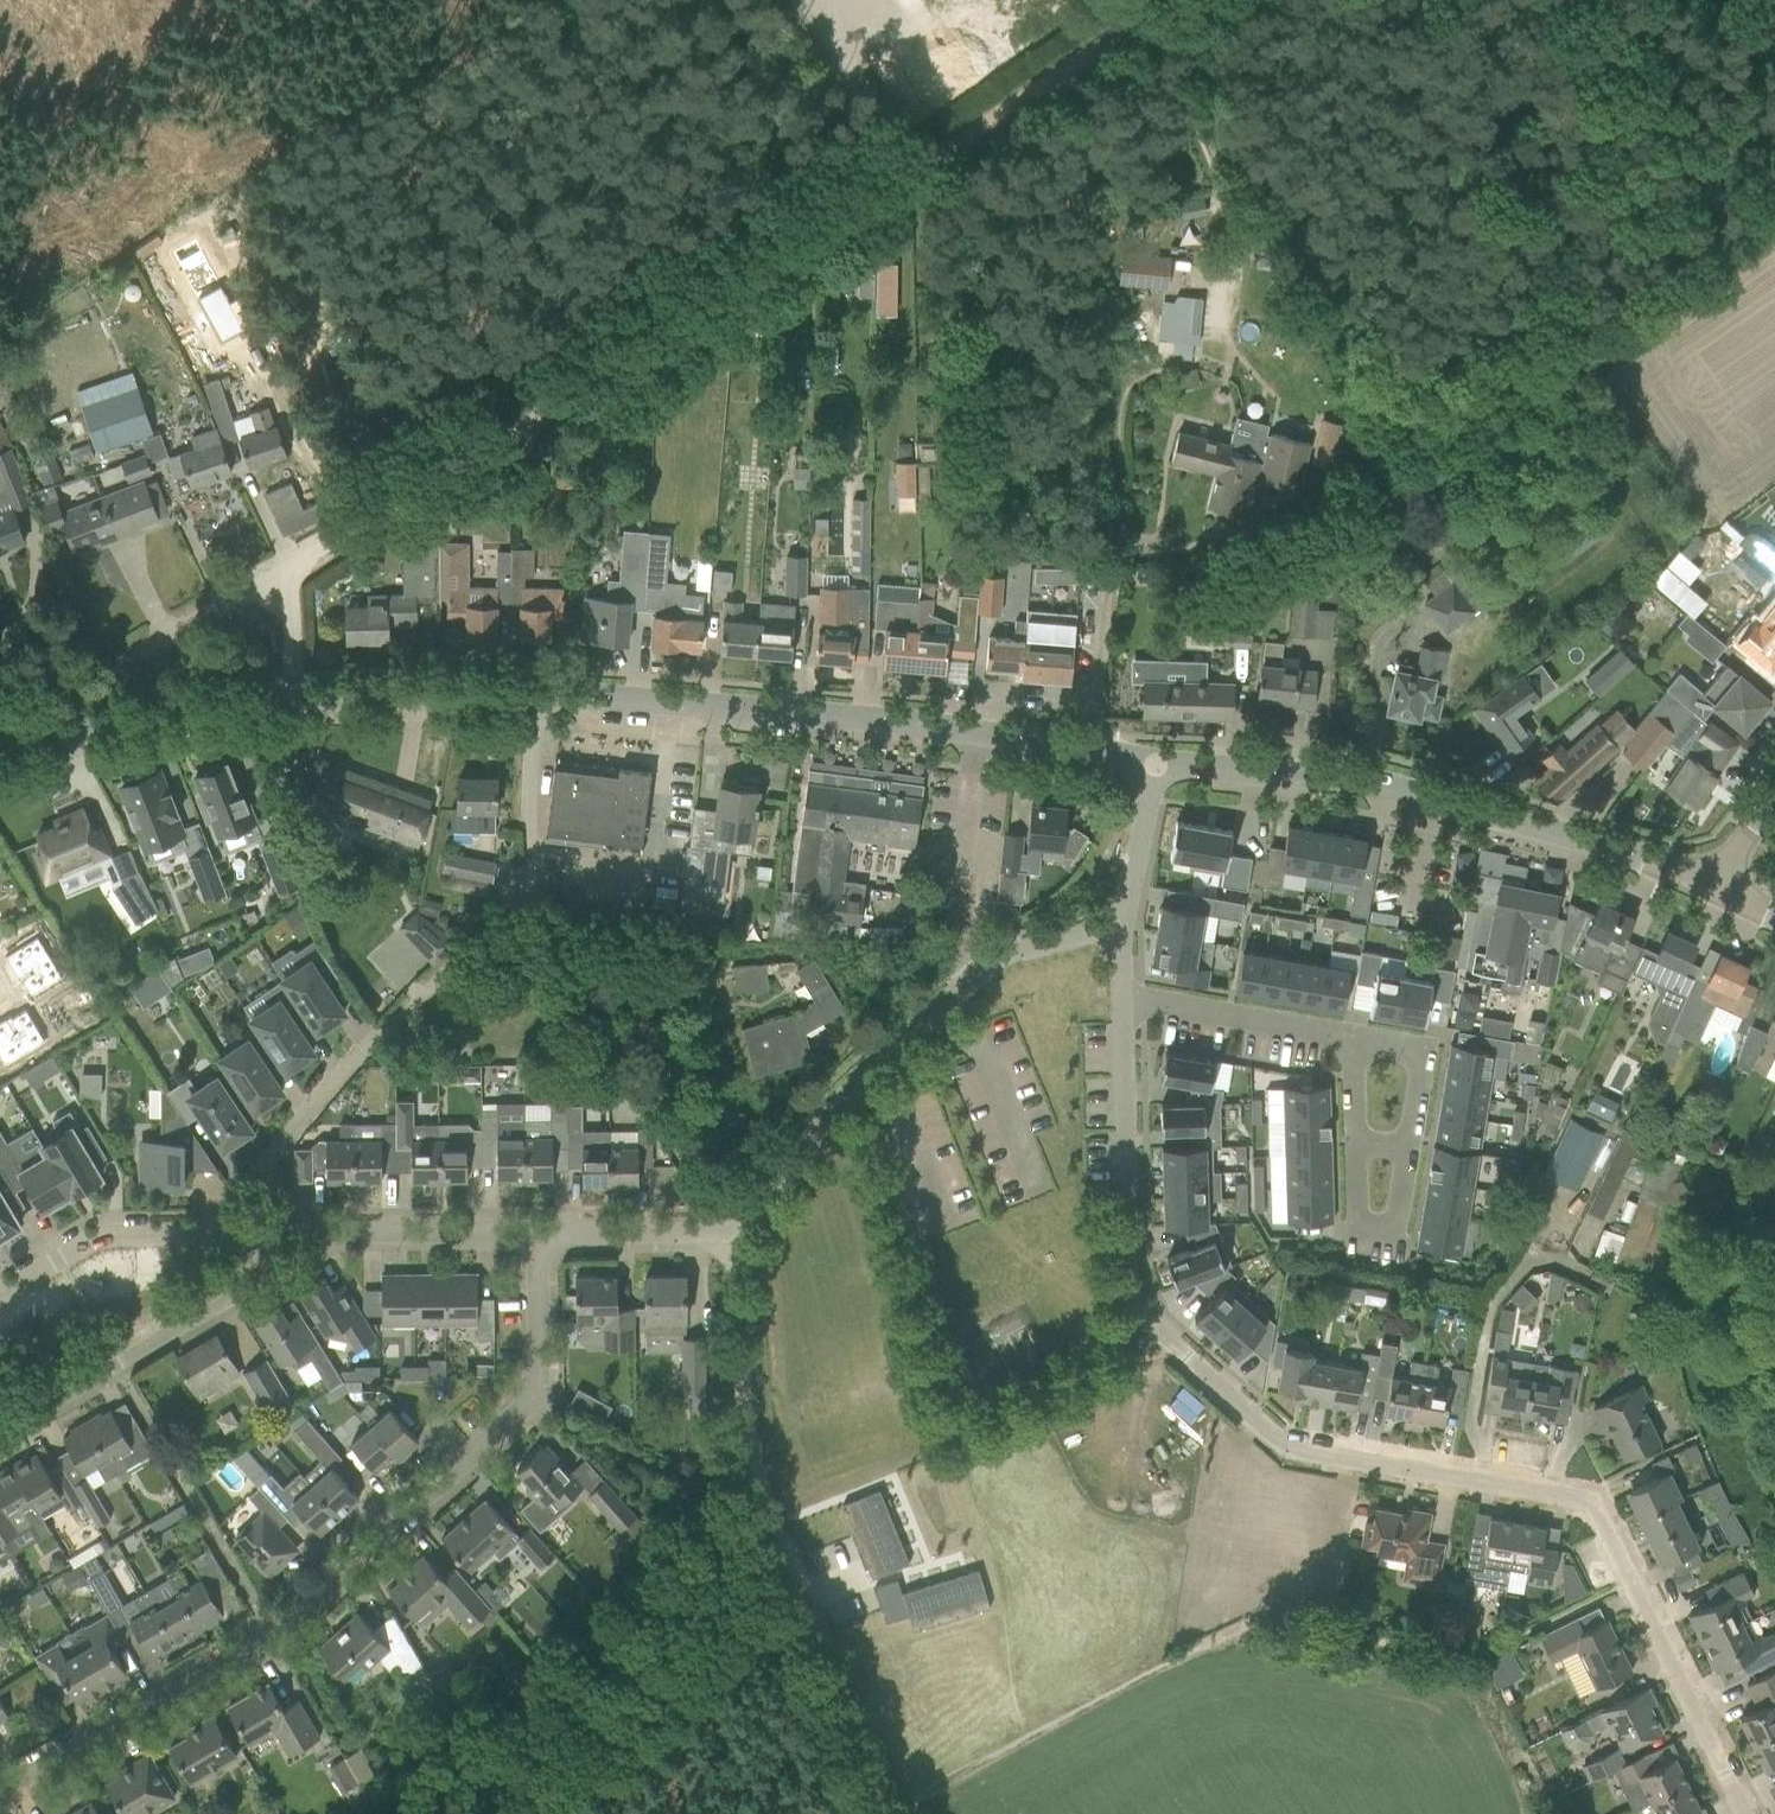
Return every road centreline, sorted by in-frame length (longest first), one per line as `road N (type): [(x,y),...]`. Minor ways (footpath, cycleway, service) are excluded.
road 1 (residential): [(1743,1813),(1592,1510),(1576,1499),(1291,1453),(1129,1296),(1123,999)]
road 2 (track): [(417,492),(1179,0)]
road 3 (residential): [(0,1809),(282,1636),(536,1408),(536,1231)]
road 4 (track): [(876,1813),(870,1754),(748,1449),(732,1225)]
road 5 (tertiary): [(1151,767),(869,722),(544,695)]
road 6 (tertiary): [(1715,890),(1661,865),(1381,793),(1151,767)]
road 7 (unclassified): [(732,1225),(894,1045),(1001,958),(1123,929)]
road 8 (residential): [(0,1440),(226,1302),(247,1234)]
road 9 (residential): [(247,1234),(536,1231)]
road 10 (tertiary): [(15,747),(295,697)]
road 11 (unclassified): [(286,571),(66,693)]
road 12 (tertiary): [(544,695),(295,697)]
road 13 (residential): [(1123,999),(1348,1037)]
road 14 (residential): [(348,1069),(201,1236)]
road 15 (residential): [(1411,1148),(1399,1234),(1352,1231),(1350,1143)]
road 16 (residential): [(0,1297),(100,1237),(201,1236)]
road 17 (residential): [(536,1231),(732,1225)]
road 18 (unclassified): [(530,889),(544,695)]
road 19 (residential): [(1348,1037),(1424,1053),(1411,1148)]
road 20 (residential): [(1123,929),(1151,767)]
road 21 (unclassified): [(286,571),(417,492)]
road 22 (unclassified): [(295,697),(286,571)]

